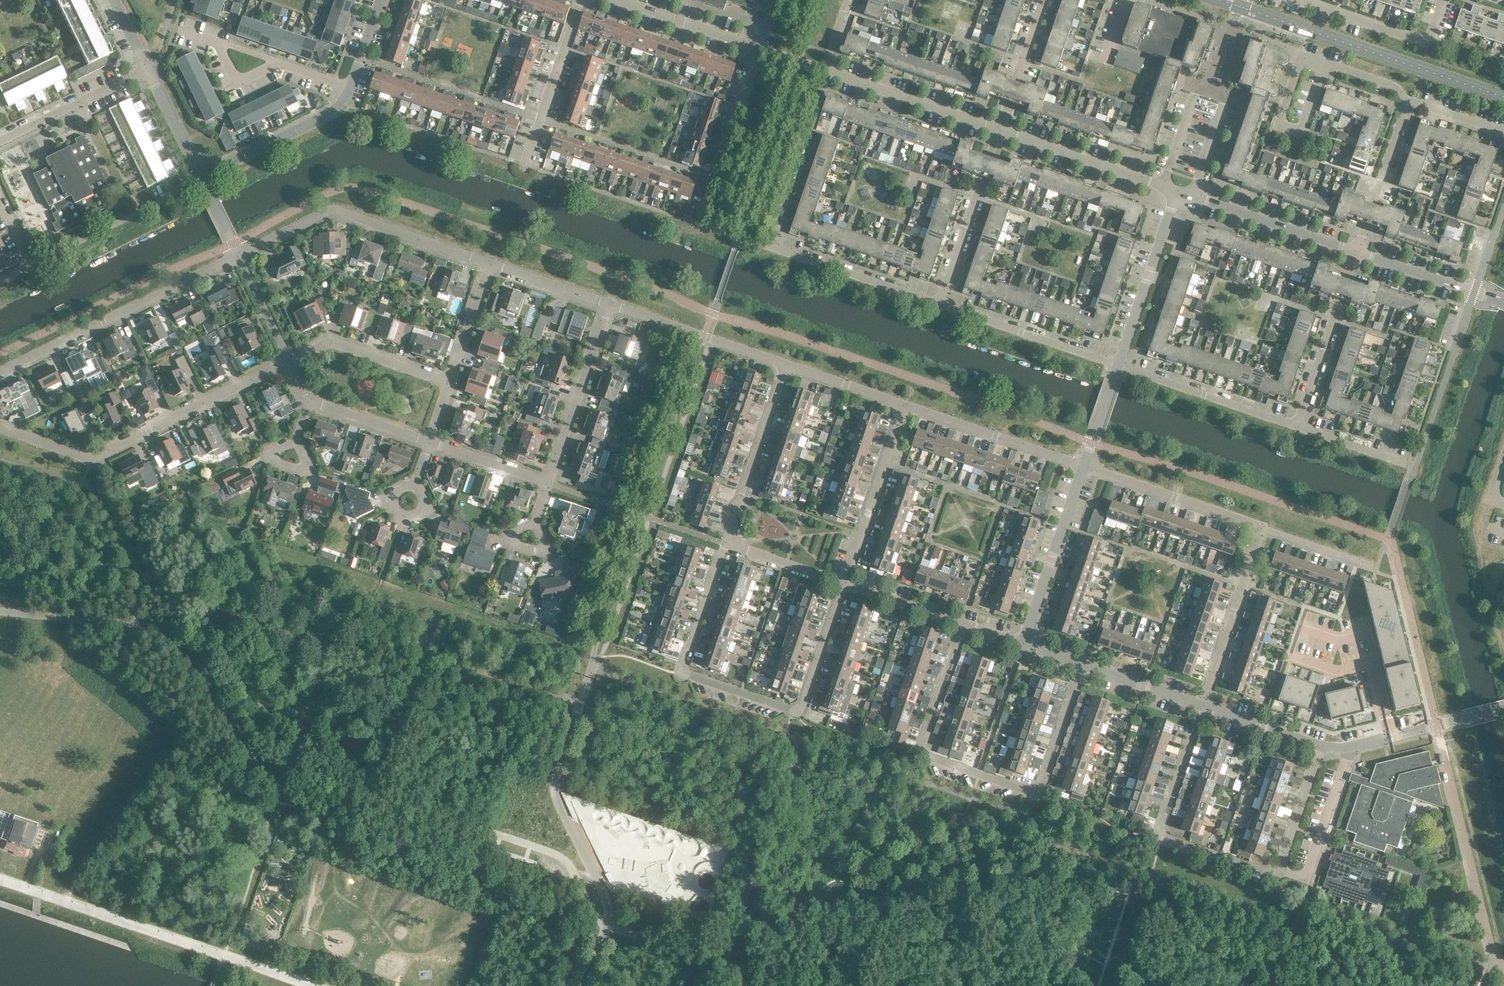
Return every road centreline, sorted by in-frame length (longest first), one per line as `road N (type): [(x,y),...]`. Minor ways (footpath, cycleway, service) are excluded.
road 1 (residential): [(942,306),(774,248),(831,71)]
road 2 (residential): [(0,428),(90,460),(289,361)]
road 3 (residential): [(489,266),(338,214),(238,257)]
road 4 (residential): [(238,257),(0,373)]
road 5 (residential): [(1279,870),(1272,874),(1161,835),(1202,705)]
road 6 (residential): [(682,675),(792,713),(802,707),(844,584)]
road 7 (residential): [(1031,792),(930,759),(923,747),(964,624)]
road 8 (residential): [(726,546),(728,513),(786,364)]
road 9 (residential): [(1175,198),(1195,195),(1358,250)]
road 10 (residential): [(1084,465),(903,403)]
road 11 (residential): [(999,131),(1162,184),(1175,198)]
road 12 (residential): [(903,403),(844,584)]
road 13 (residential): [(1023,645),(1084,465)]
road 14 (residential): [(1298,426),(1118,366)]
road 15 (residential): [(1262,527),(1084,465)]
road 16 (residential): [(1202,705),(1262,527)]
road 17 (residential): [(703,226),(762,48)]
road 18 (residential): [(612,308),(550,484)]
road 19 (residential): [(1118,366),(942,306)]
road 20 (residential): [(1298,426),(1358,250)]
road 21 (residential): [(942,306),(999,131)]
road 22 (residential): [(786,364),(612,308)]
road 23 (residential): [(831,71),(999,131)]
road 24 (residential): [(203,179),(343,107),(350,88)]
road 25 (residential): [(1118,366),(1175,198)]
road 26 (residential): [(525,167),(580,0)]
road 27 (residential): [(350,88),(184,35)]
road 28 (residential): [(289,361),(328,342),(449,382)]
road 29 (residential): [(1351,746),(1306,879),(1279,870)]
road 30 (residential): [(1444,0),(1423,39),(1306,0)]
road 31 (residential): [(0,142),(147,70)]
road 32 (residential): [(1358,250),(1409,105)]
road 33 (residential): [(620,0),(762,48)]
road 34 (residential): [(1031,792),(1042,785),(1084,665)]
road 35 (residential): [(1358,250),(1490,296)]
road 36 (residential): [(999,131),(1043,0)]
road 37 (residential): [(682,675),(726,546)]
road 38 (residential): [(1279,870),(1321,746)]
road 39 (residential): [(612,308),(489,266)]
road 40 (residential): [(550,484),(429,442)]
road 41 (residential): [(844,584),(964,624)]
road 42 (residential): [(1202,705),(1321,746)]
road 43 (residential): [(1084,665),(1202,705)]
road 44 (residential): [(726,546),(844,584)]
road 45 (residential): [(429,442),(312,403)]
road 46 (residential): [(903,403),(786,364)]
road 47 (residential): [(1415,464),(1298,426)]
road 48 (residential): [(449,382),(489,266)]
road 49 (residential): [(203,179),(147,70)]
road 50 (residential): [(1409,105),(1395,87),(1302,55)]

